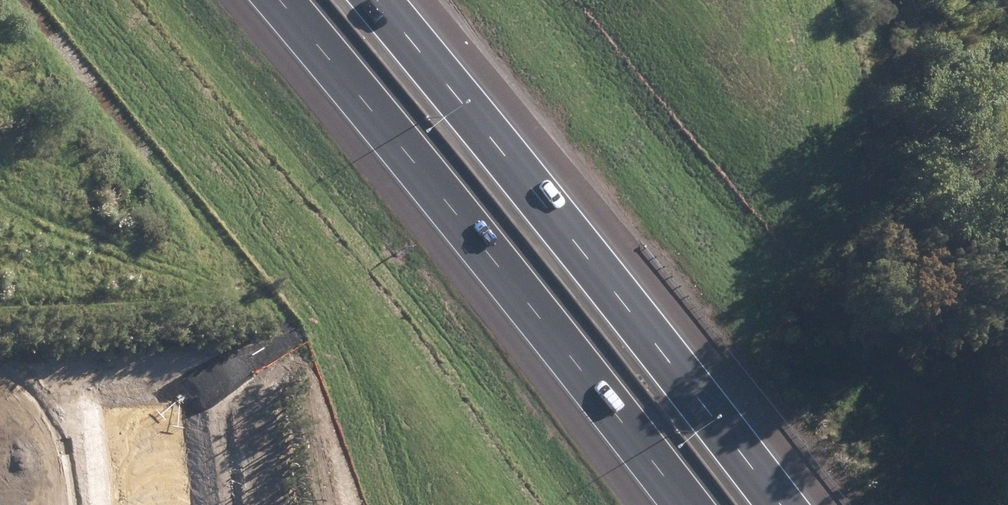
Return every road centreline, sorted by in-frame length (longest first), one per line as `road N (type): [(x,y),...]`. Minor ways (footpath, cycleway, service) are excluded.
road 1 (motorway): [(370,0),(770,504)]
road 2 (motorway): [(681,504),(282,0)]

